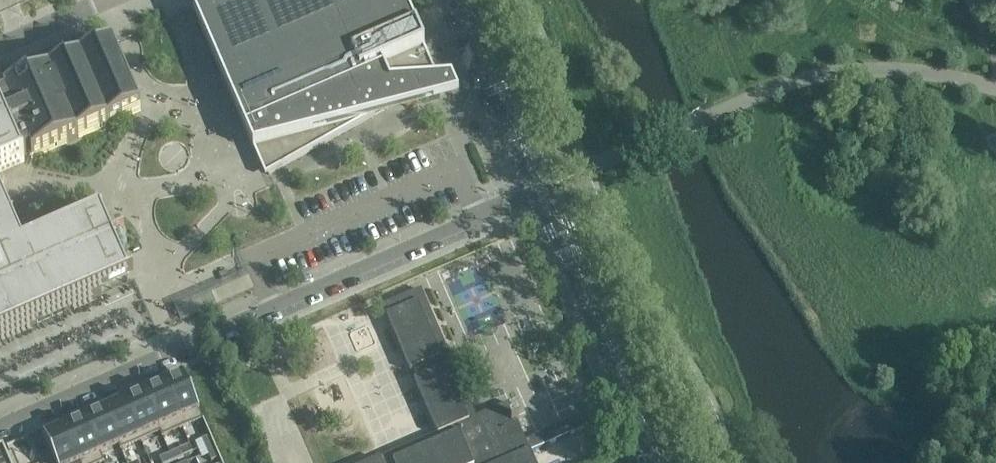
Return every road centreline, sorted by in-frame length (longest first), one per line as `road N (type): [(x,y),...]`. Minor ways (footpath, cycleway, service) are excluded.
road 1 (residential): [(0,418),(536,199)]
road 2 (residential): [(645,462),(536,199)]
road 3 (unclassified): [(536,199),(450,0)]

